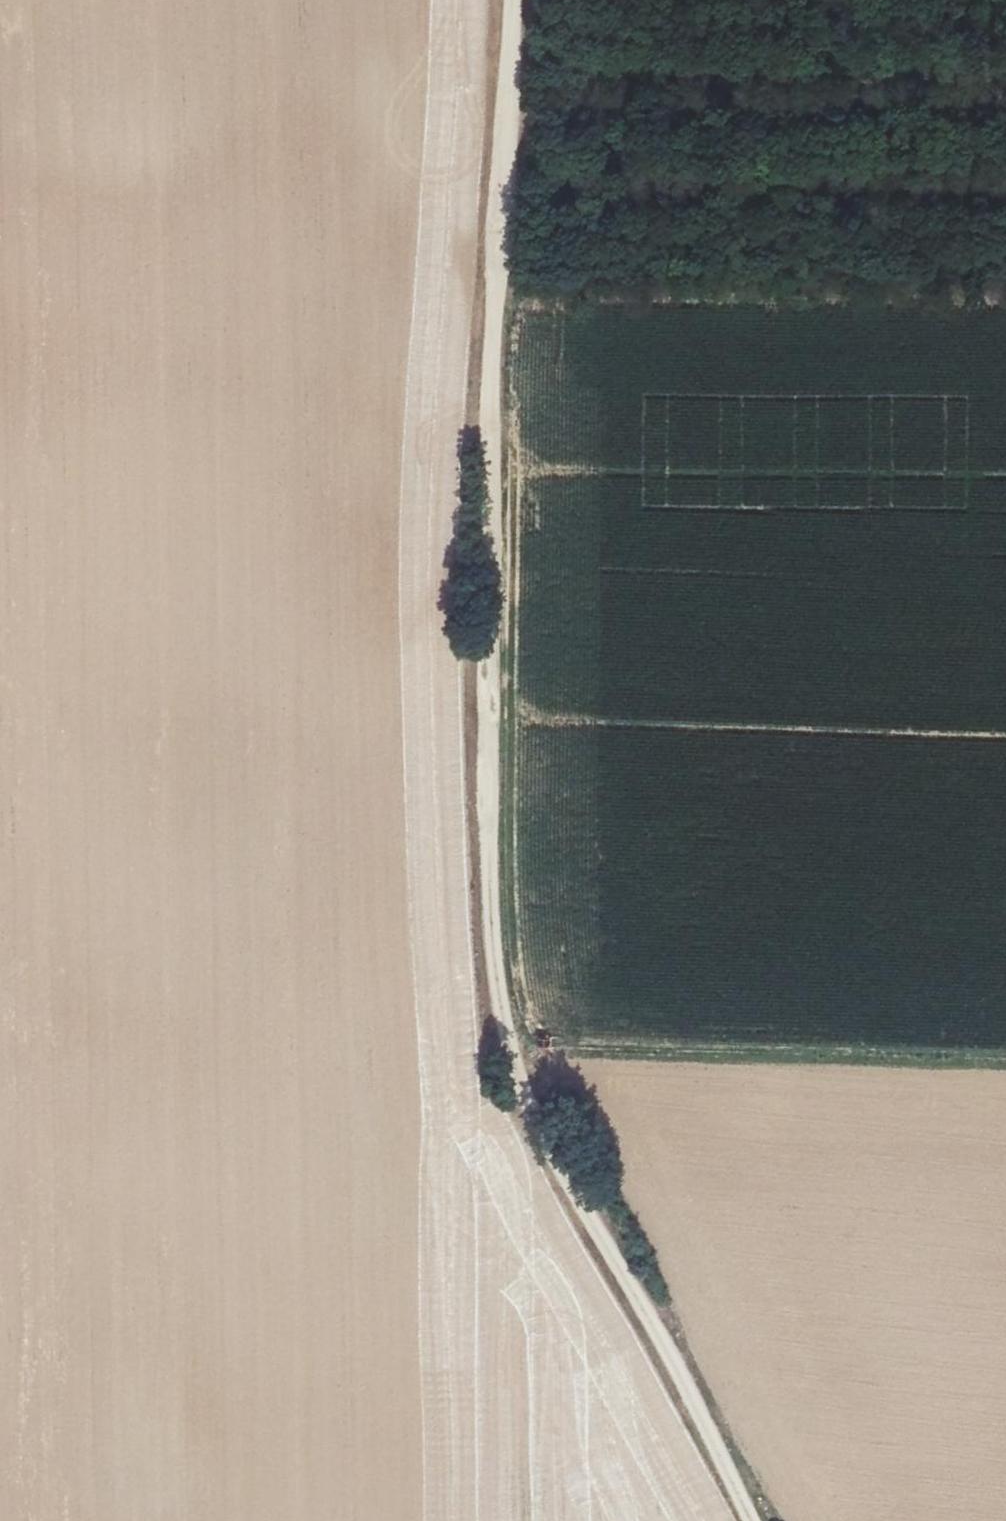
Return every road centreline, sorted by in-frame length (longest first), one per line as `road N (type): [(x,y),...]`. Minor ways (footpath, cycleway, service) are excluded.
road 1 (unclassified): [(744,1520),(541,1130),(495,976),(485,718),(490,407),(514,0)]

